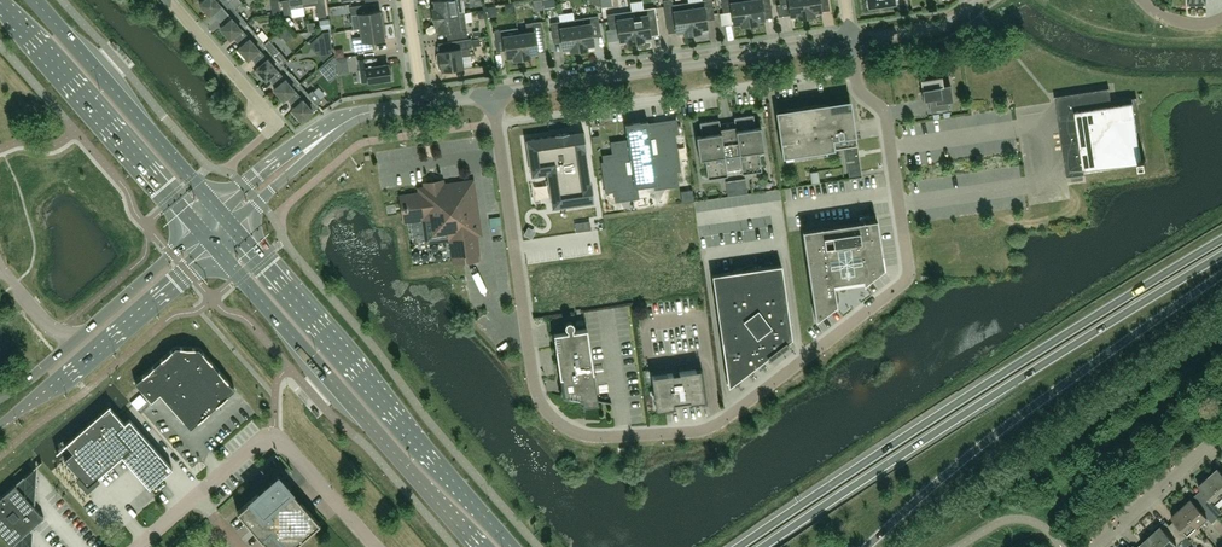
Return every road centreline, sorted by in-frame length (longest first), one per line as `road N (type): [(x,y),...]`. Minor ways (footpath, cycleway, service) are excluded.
road 1 (residential): [(851,40),(858,87),(885,116),(908,277),(719,422),(695,431),(593,436),(567,428),(542,406),(493,94)]
road 2 (trunk): [(1221,240),(740,546)]
road 3 (trunk): [(764,546),(1221,256)]
road 4 (trunk): [(868,546),(976,450),(1221,275)]
road 5 (primary): [(513,546),(235,228)]
road 6 (primary): [(215,248),(476,546)]
road 7 (unclassified): [(493,94),(851,40)]
road 8 (unclassified): [(376,546),(290,447),(274,440),(246,451),(137,546)]
road 9 (primary): [(0,5),(200,229)]
road 10 (primary): [(220,211),(34,0)]
road 11 (primary): [(0,425),(79,369),(215,248)]
road 12 (unclassified): [(370,111),(323,127),(220,211)]
road 13 (unclassified): [(235,228),(370,111)]
road 14 (primary): [(200,229),(71,343)]
road 15 (residential): [(277,125),(168,0)]
road 16 (residential): [(1107,546),(1221,445)]
road 17 (unclassified): [(851,40),(940,26),(978,0)]

